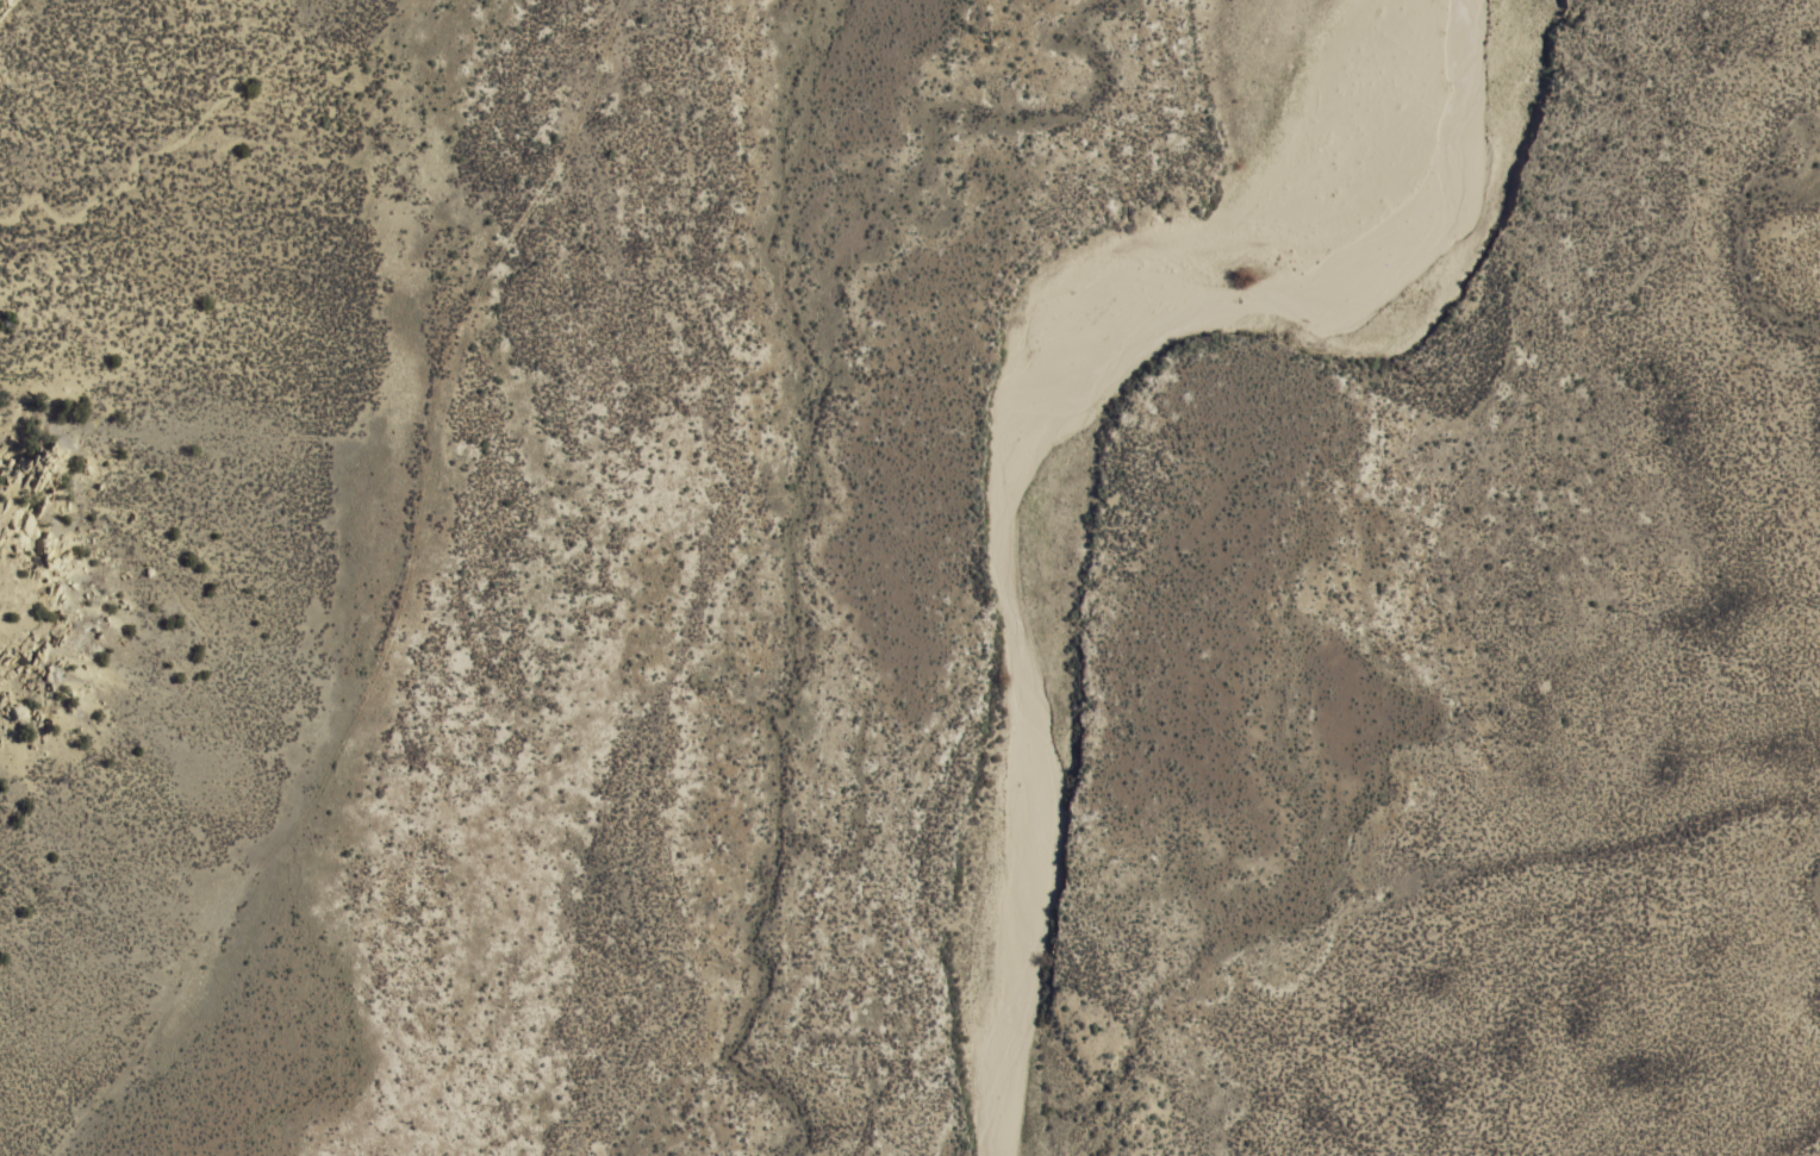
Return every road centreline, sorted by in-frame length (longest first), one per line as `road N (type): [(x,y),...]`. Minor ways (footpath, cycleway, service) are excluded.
road 1 (residential): [(13,1155),(39,1141),(151,989),(307,431),(476,55),(521,0)]

